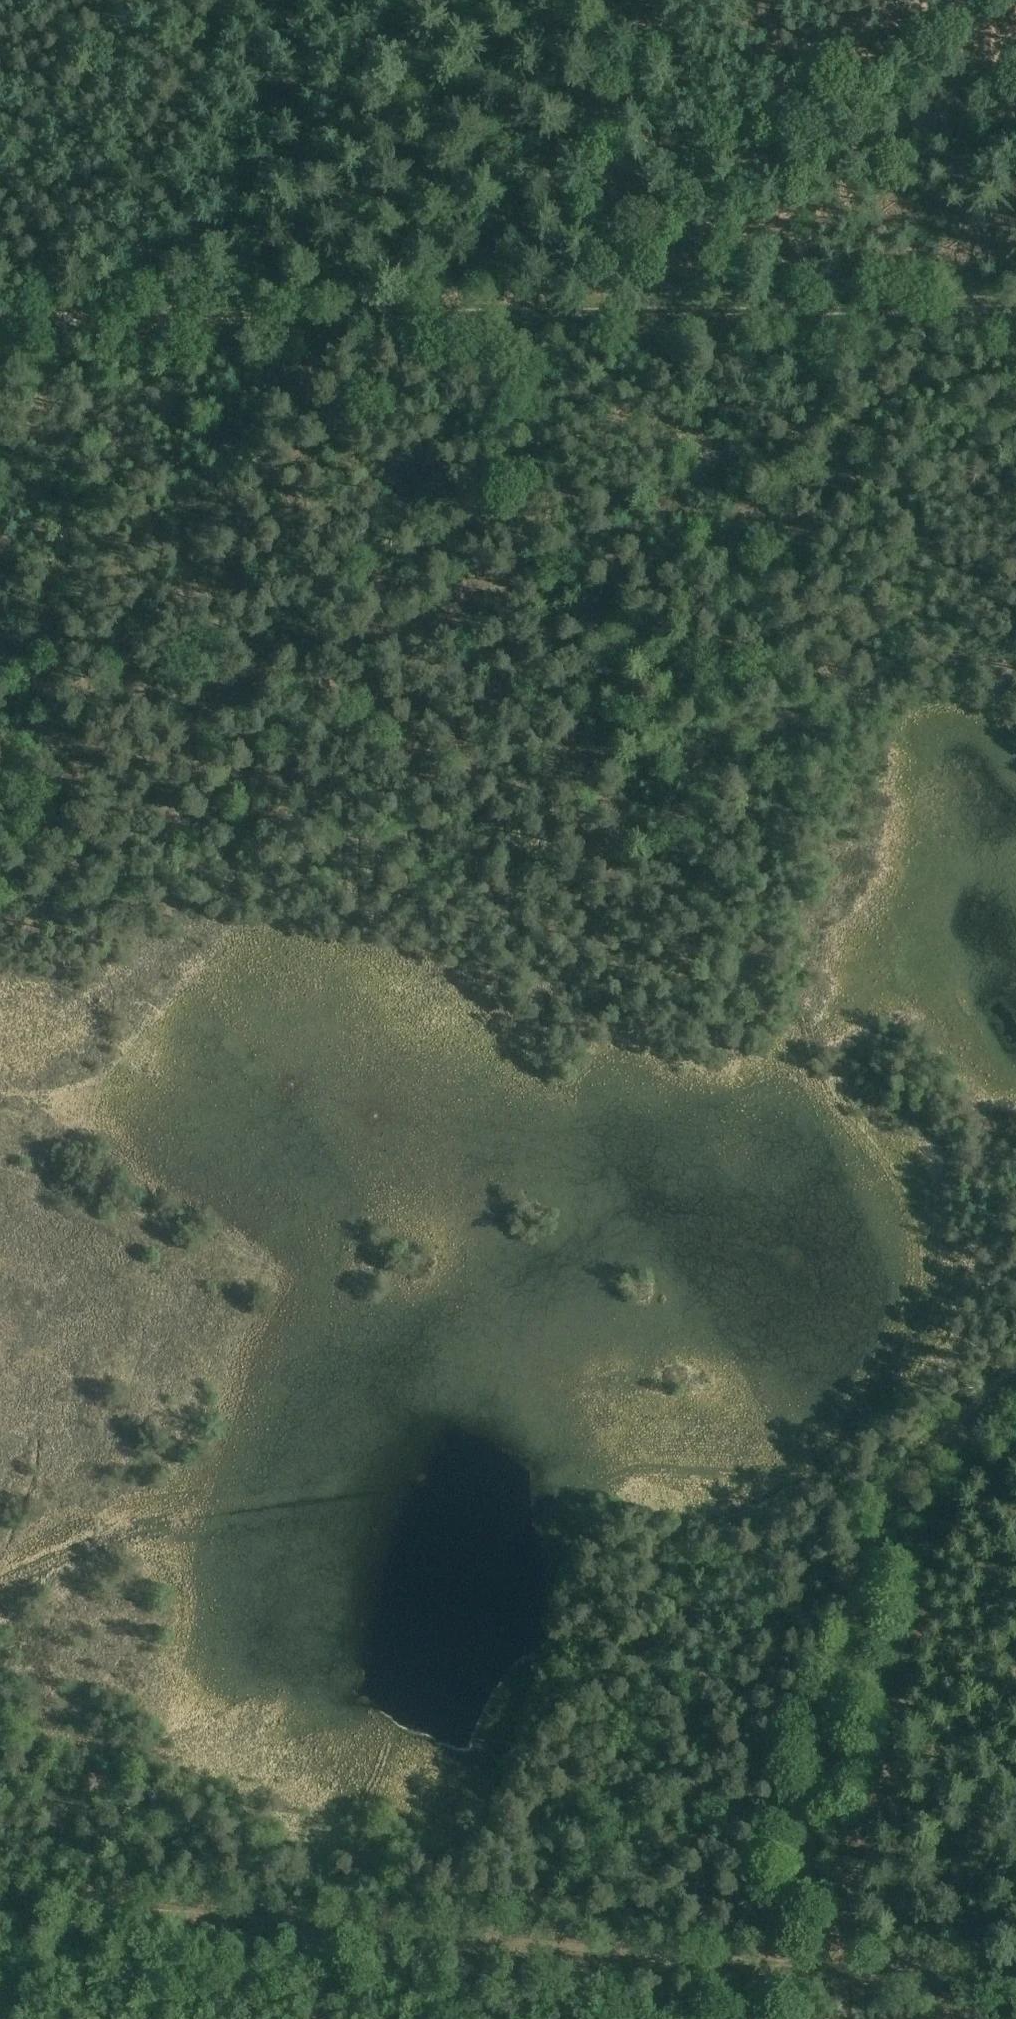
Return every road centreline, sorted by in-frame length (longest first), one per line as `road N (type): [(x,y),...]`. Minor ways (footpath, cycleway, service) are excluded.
road 1 (track): [(0,1893),(750,1955),(1015,1965)]
road 2 (track): [(0,311),(1015,303)]
road 3 (track): [(1015,1356),(891,1466),(736,2018)]

